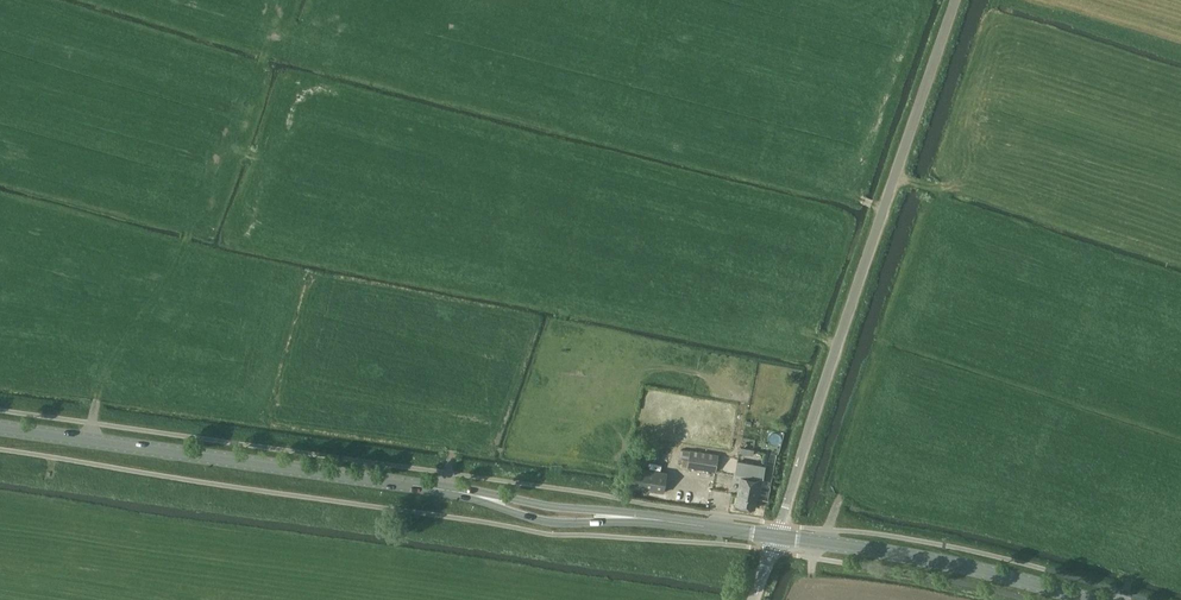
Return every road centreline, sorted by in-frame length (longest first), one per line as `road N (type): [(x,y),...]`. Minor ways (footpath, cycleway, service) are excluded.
road 1 (secondary): [(777,538),(554,518),(406,485),(0,430)]
road 2 (unclassified): [(777,538),(951,0)]
road 3 (secondary): [(1095,599),(917,558),(777,538)]

